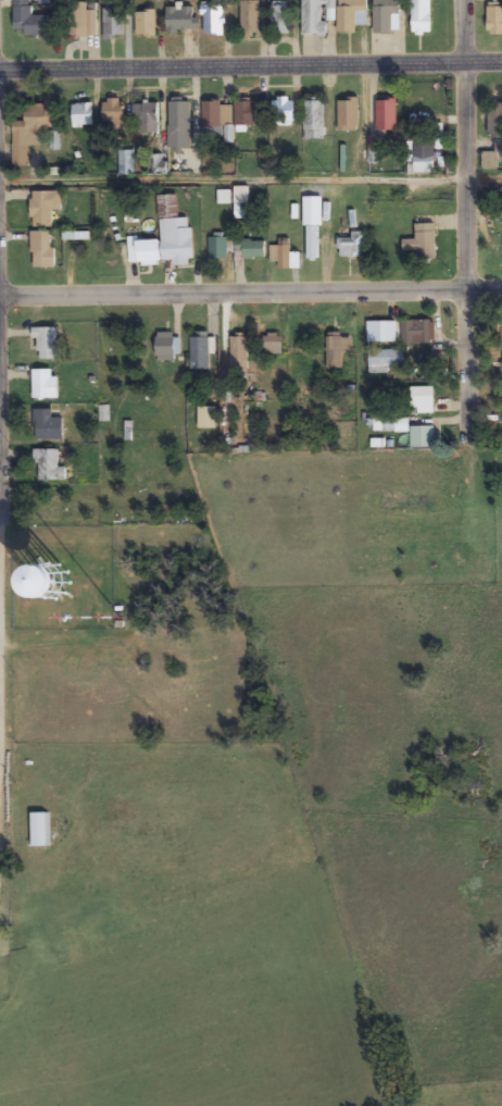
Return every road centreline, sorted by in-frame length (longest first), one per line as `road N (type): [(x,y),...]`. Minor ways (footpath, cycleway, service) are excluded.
road 1 (residential): [(16,602),(7,0)]
road 2 (tertiary): [(0,72),(501,65)]
road 3 (residential): [(11,287),(501,282)]
road 4 (residential): [(475,420),(474,0)]

